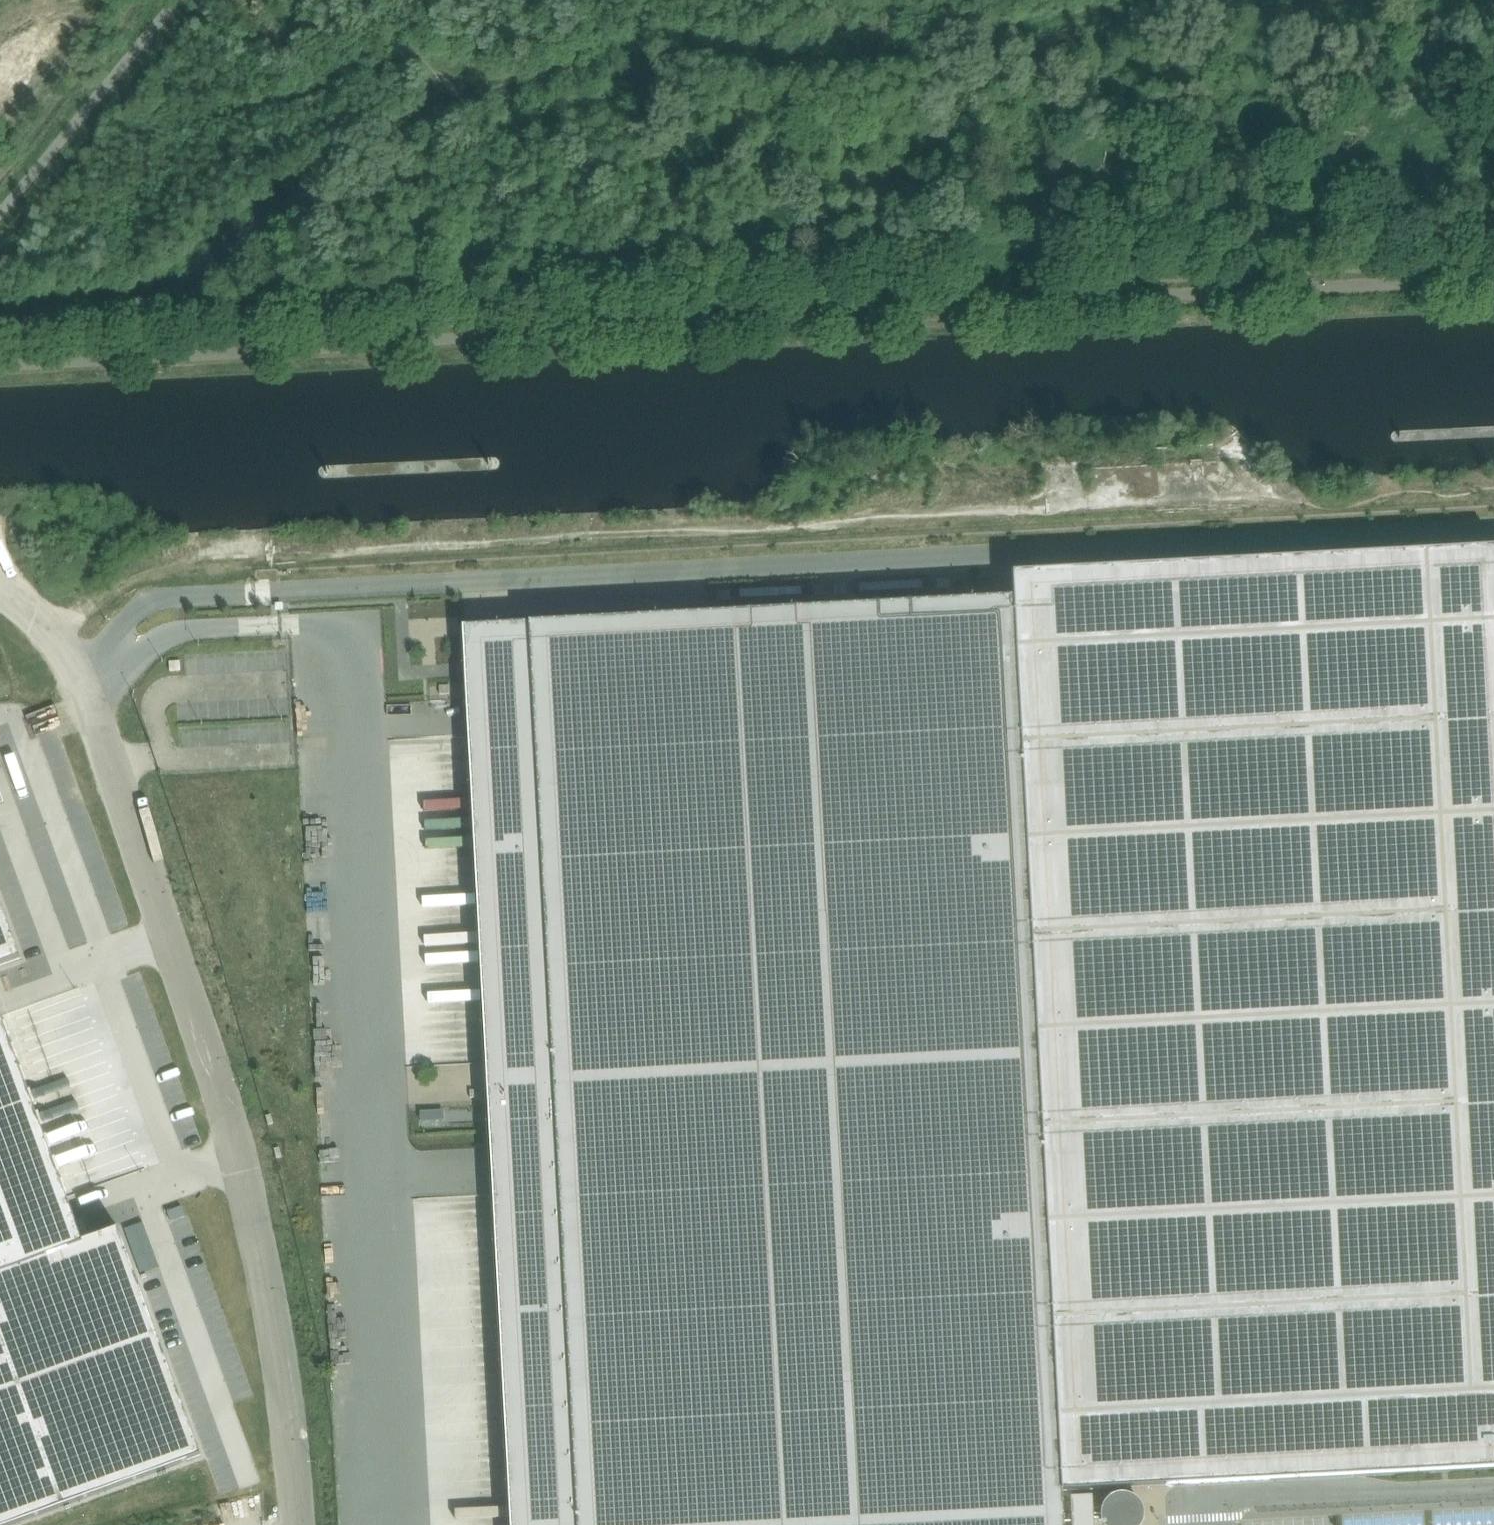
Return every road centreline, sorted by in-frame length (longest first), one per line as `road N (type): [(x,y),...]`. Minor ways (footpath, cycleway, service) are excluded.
road 1 (unclassified): [(0,586),(72,654),(133,807),(231,1129),(269,1296),(296,1524)]
road 2 (track): [(57,640),(124,582),(306,552),(1030,507)]

